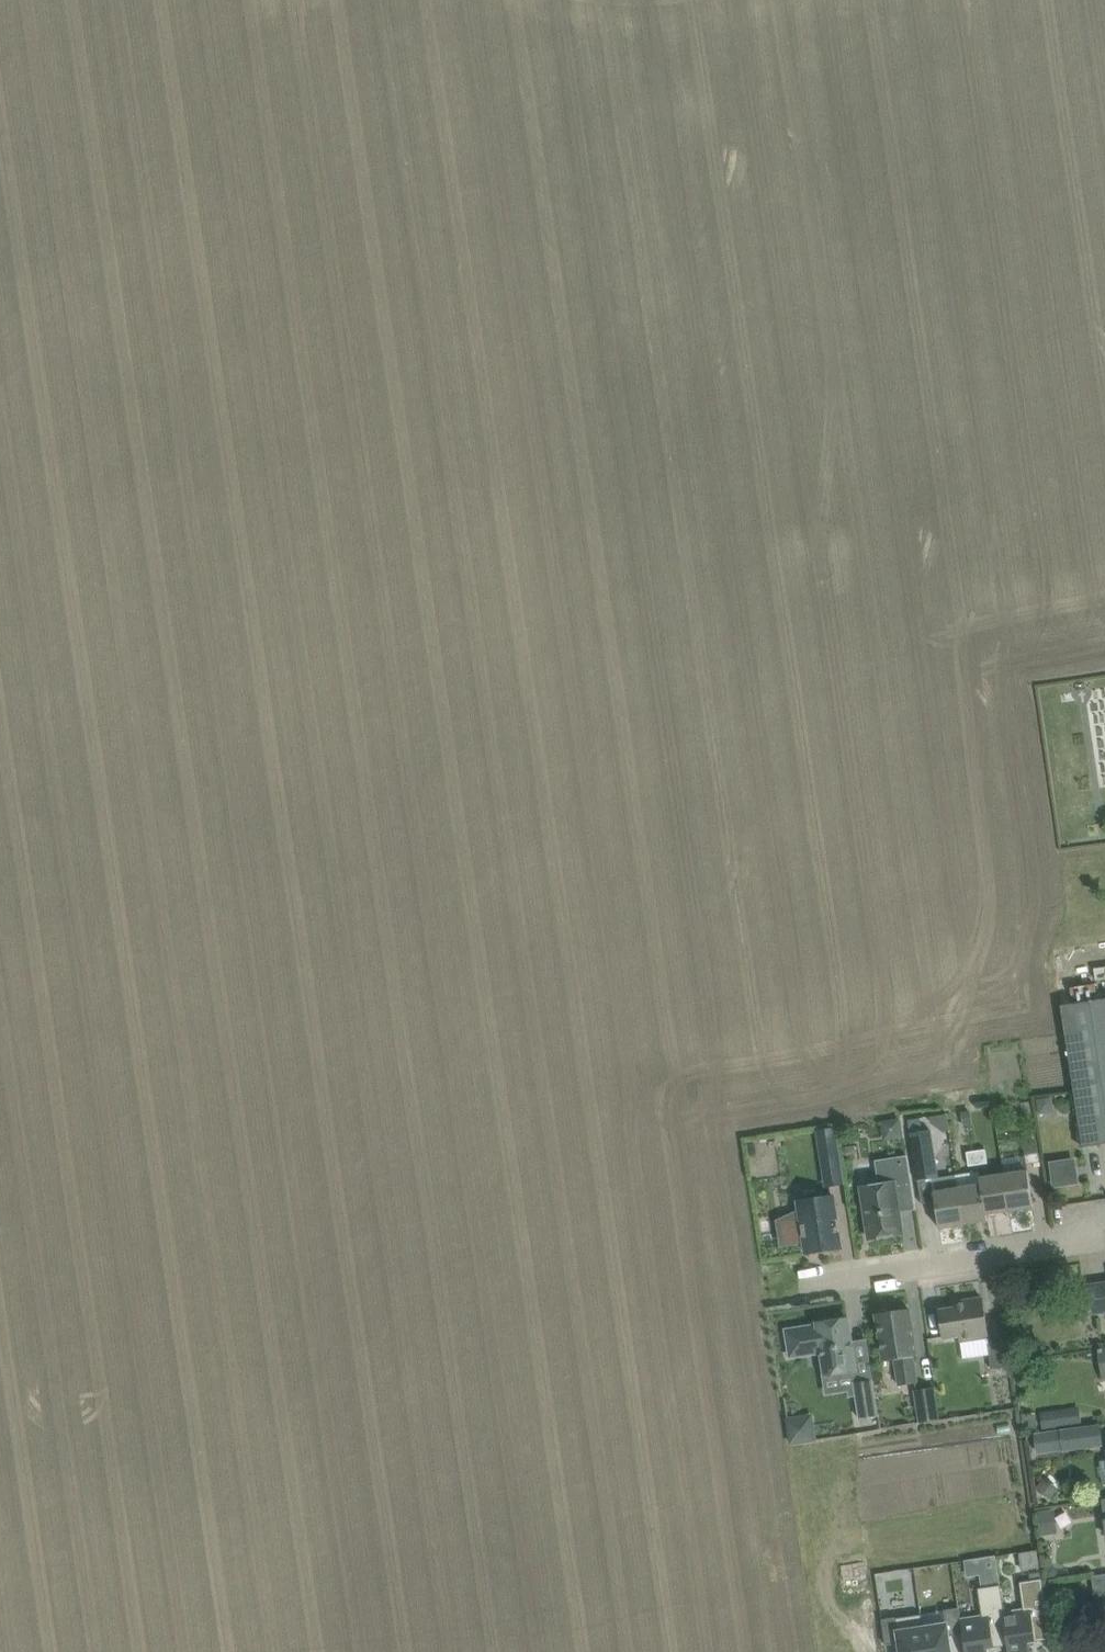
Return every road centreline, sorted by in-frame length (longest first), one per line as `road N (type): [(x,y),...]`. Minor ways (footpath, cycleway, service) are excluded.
road 1 (residential): [(801,1282),(1104,1237)]

